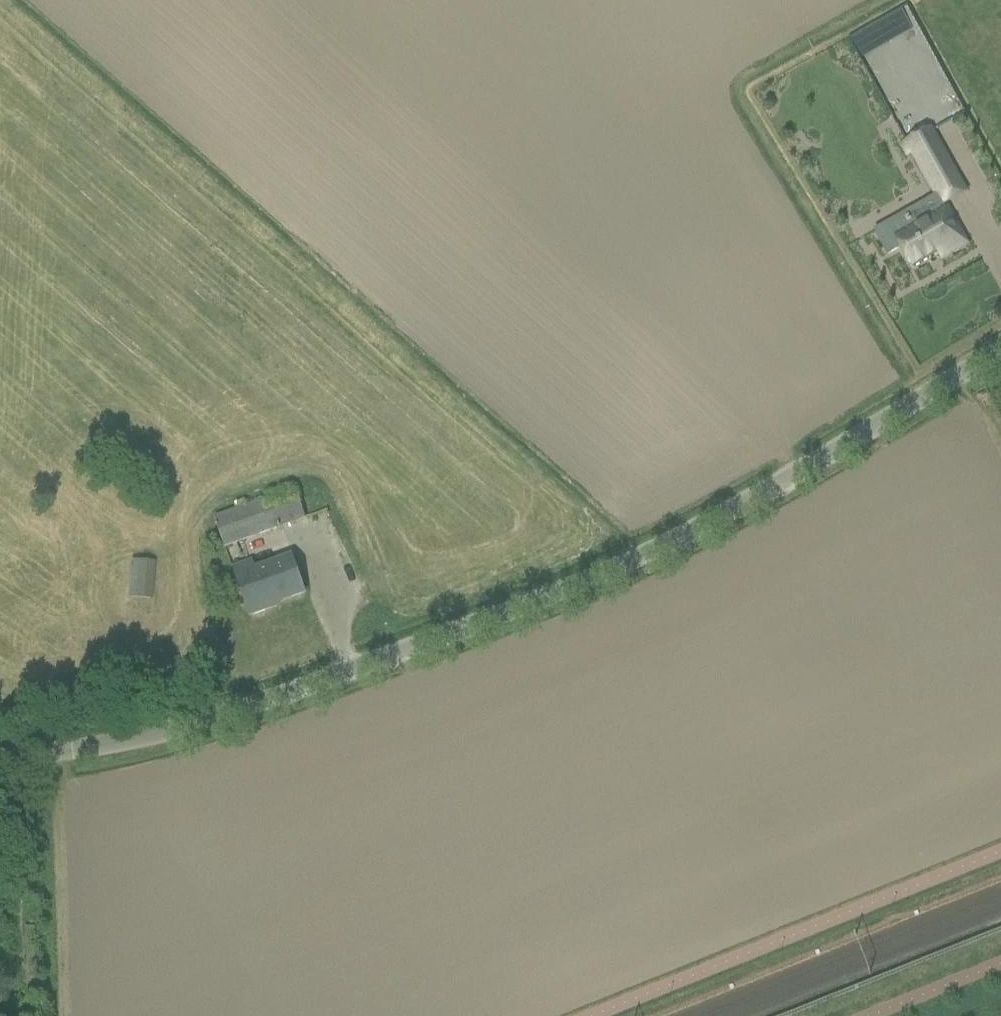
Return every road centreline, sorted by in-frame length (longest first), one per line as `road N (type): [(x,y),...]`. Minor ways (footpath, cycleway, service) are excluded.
road 1 (unclassified): [(0,760),(179,733),(617,572),(1000,352)]

